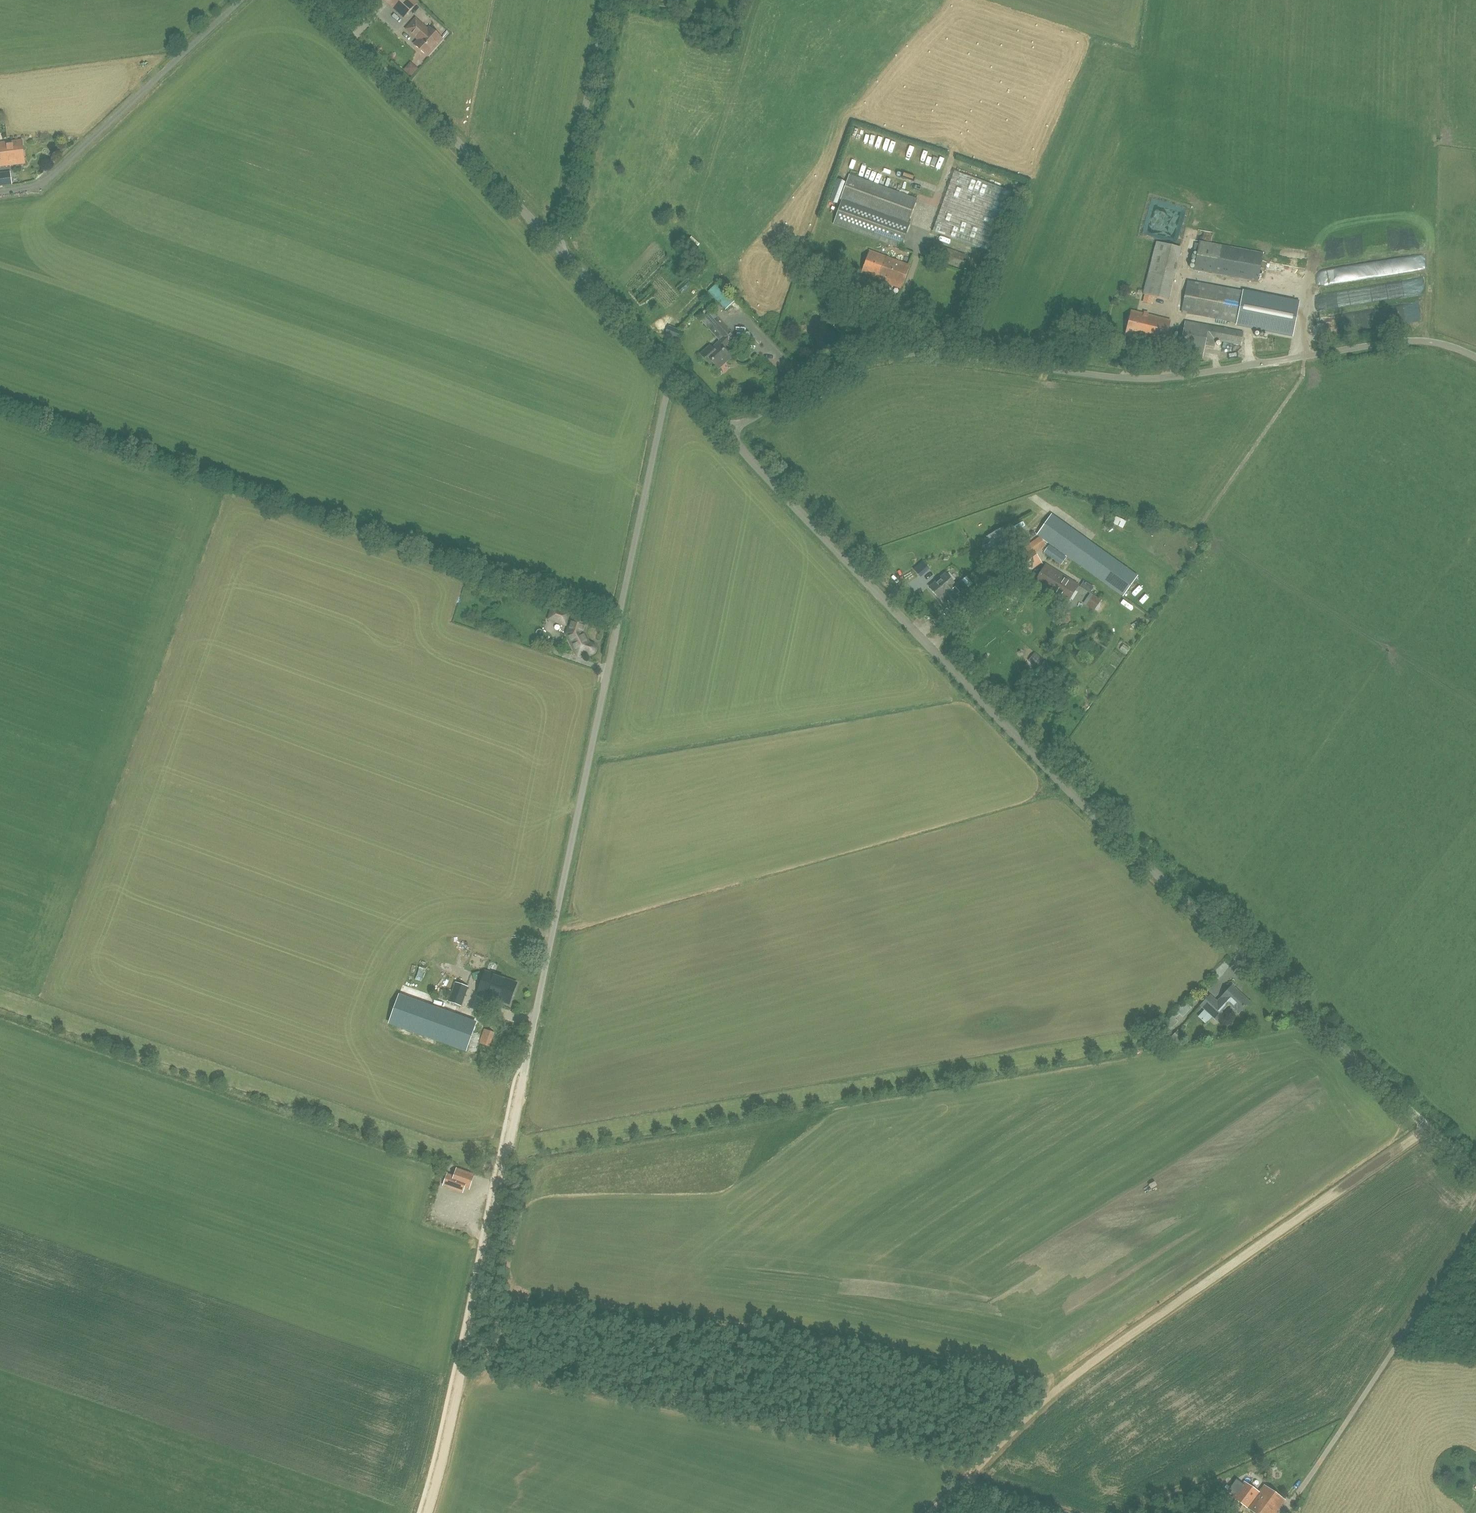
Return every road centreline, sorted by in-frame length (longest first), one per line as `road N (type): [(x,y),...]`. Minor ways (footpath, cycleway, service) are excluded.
road 1 (unclassified): [(1475,1173),(1055,775),(729,434)]
road 2 (unclassified): [(1475,357),(1433,341),(1397,341),(1133,379),(889,357),(849,366),(729,434)]
road 3 (unclassified): [(527,1063),(673,372)]
road 4 (track): [(1428,1128),(1058,1390),(931,1512)]
road 5 (track): [(429,1512),(527,1063)]
road 6 (unclassified): [(559,247),(315,0)]
road 7 (unclassified): [(37,188),(244,0)]
road 8 (unclassified): [(559,247),(610,0)]
road 9 (unclassified): [(673,372),(559,247)]

